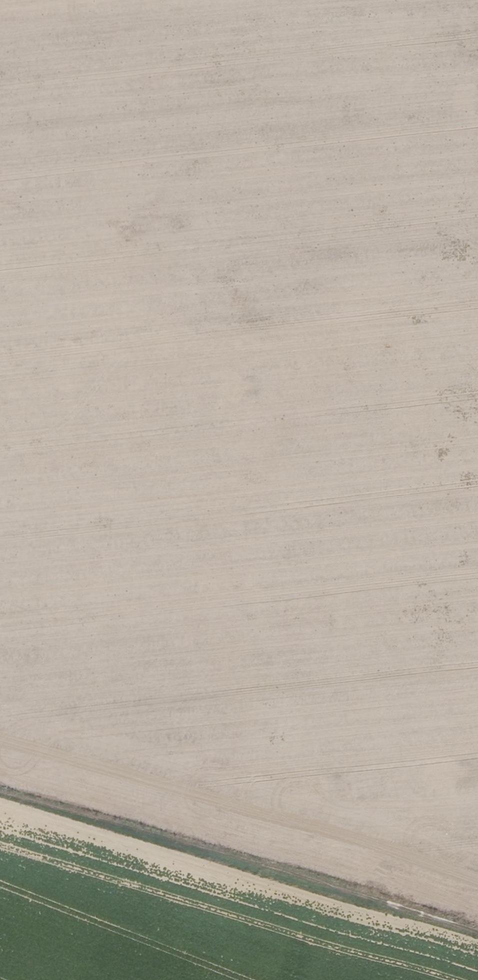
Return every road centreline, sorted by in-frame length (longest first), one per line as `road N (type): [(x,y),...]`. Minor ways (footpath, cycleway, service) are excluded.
road 1 (track): [(477,934),(0,791)]

